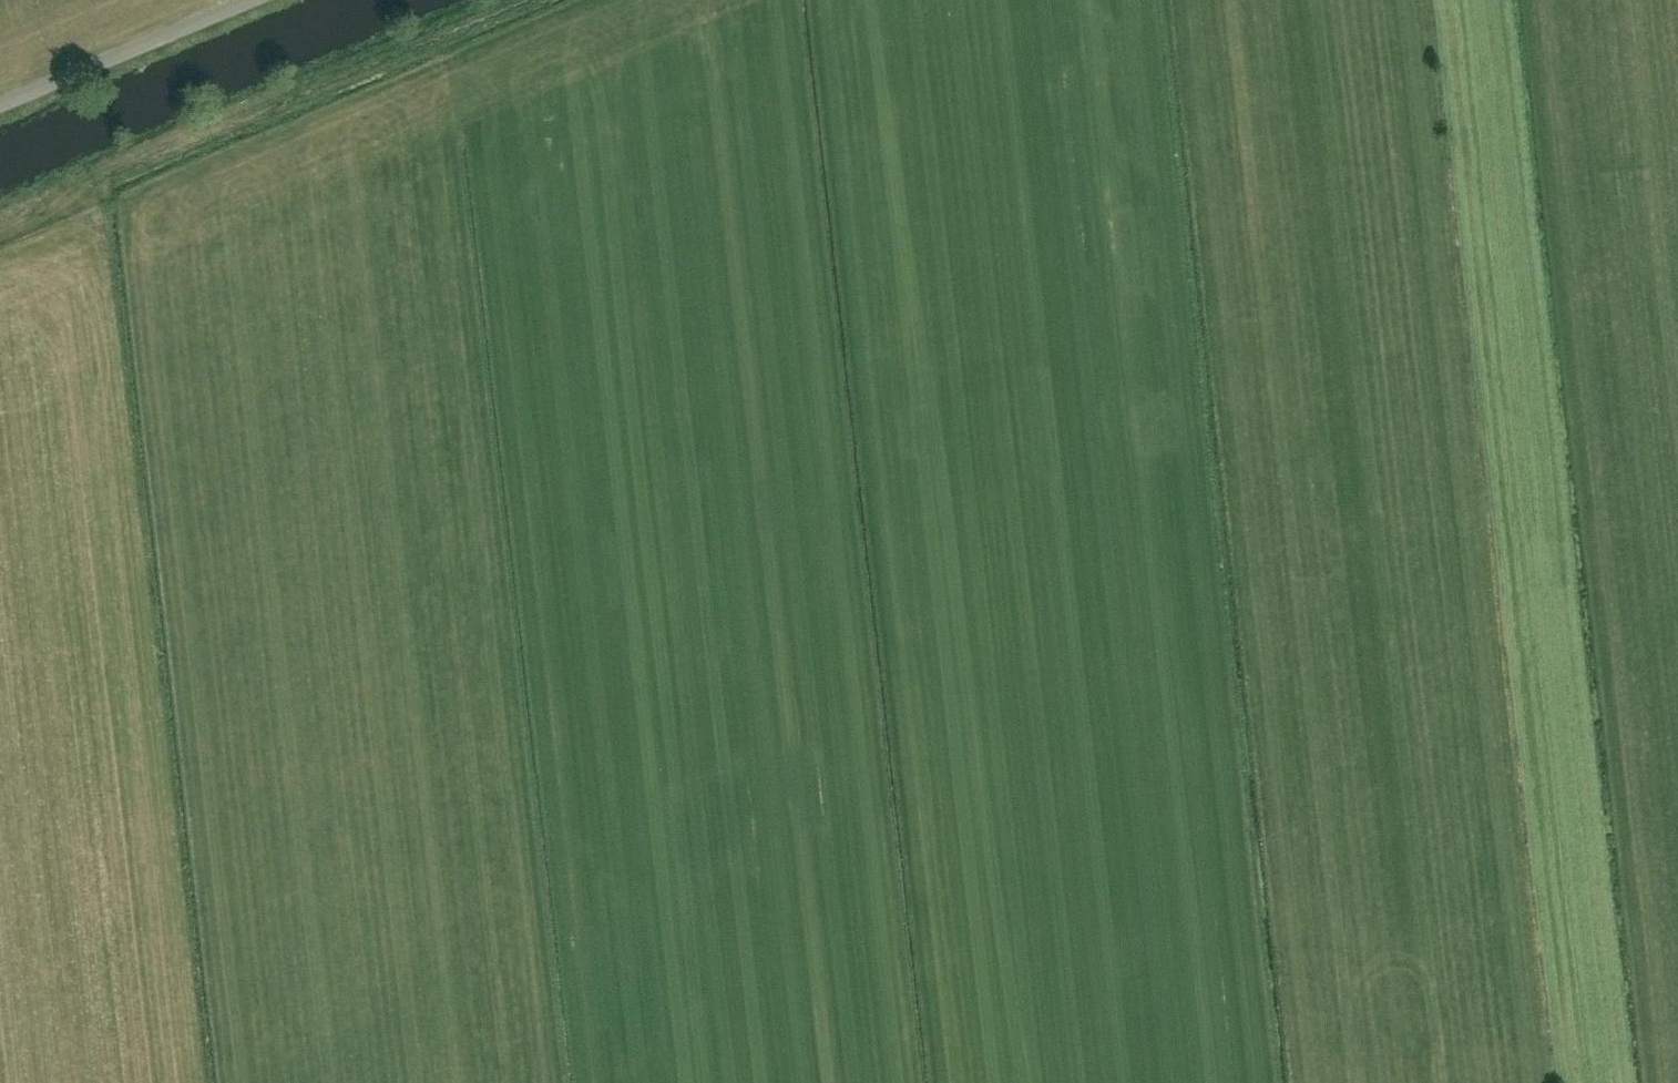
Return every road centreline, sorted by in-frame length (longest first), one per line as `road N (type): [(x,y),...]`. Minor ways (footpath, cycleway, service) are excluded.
road 1 (unclassified): [(0,105),(249,0)]

